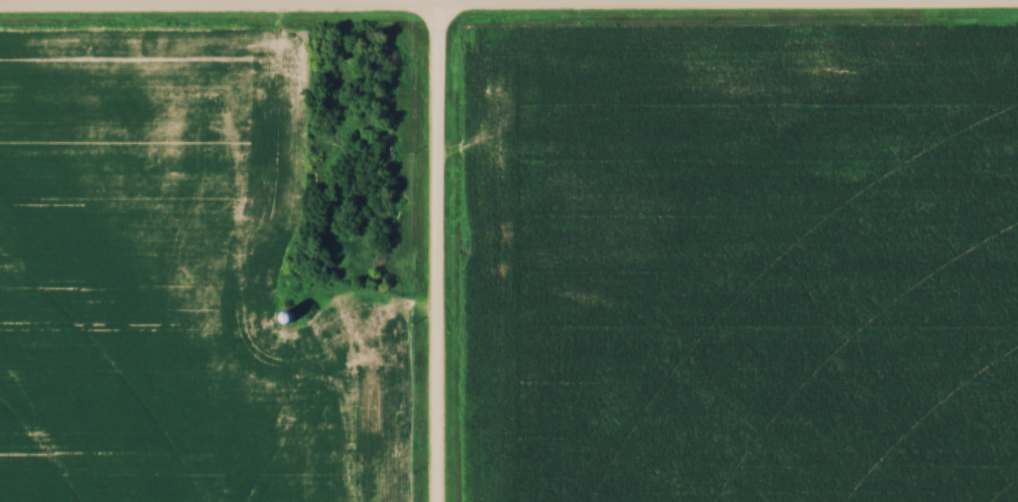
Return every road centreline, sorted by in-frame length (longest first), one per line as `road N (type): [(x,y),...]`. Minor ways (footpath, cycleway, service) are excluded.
road 1 (residential): [(0,12),(1017,7)]
road 2 (residential): [(439,501),(438,0)]

